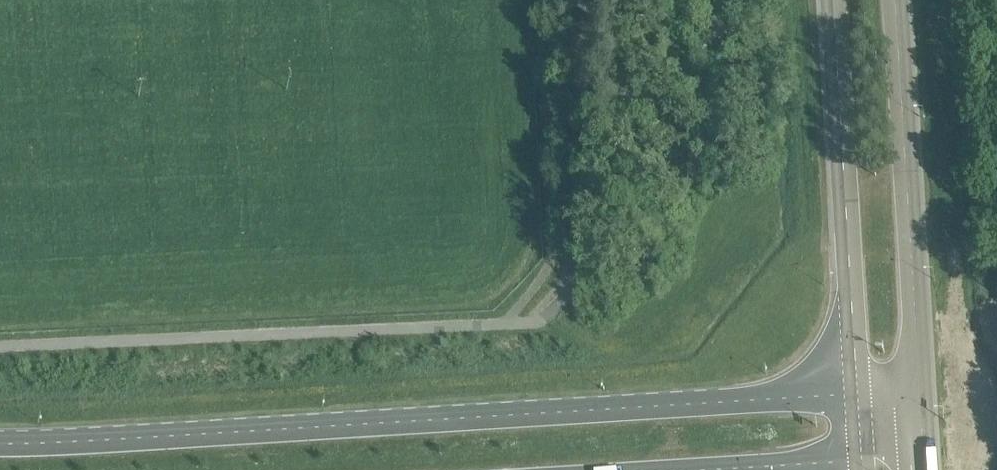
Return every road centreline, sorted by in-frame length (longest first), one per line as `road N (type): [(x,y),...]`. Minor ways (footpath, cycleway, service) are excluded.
road 1 (secondary): [(701,411),(175,438),(0,437)]
road 2 (secondary): [(925,350),(904,0)]
road 3 (secondary): [(838,0),(857,349)]
road 4 (secondary): [(857,349),(798,394),(701,411)]
road 5 (secondary): [(922,469),(944,431),(934,386),(905,366),(858,372)]
road 6 (secondary): [(949,469),(963,447),(967,415),(956,384),(925,350)]
road 7 (secondary): [(829,405),(785,416),(701,411)]
road 8 (secondary): [(705,461),(776,448),(830,454)]

